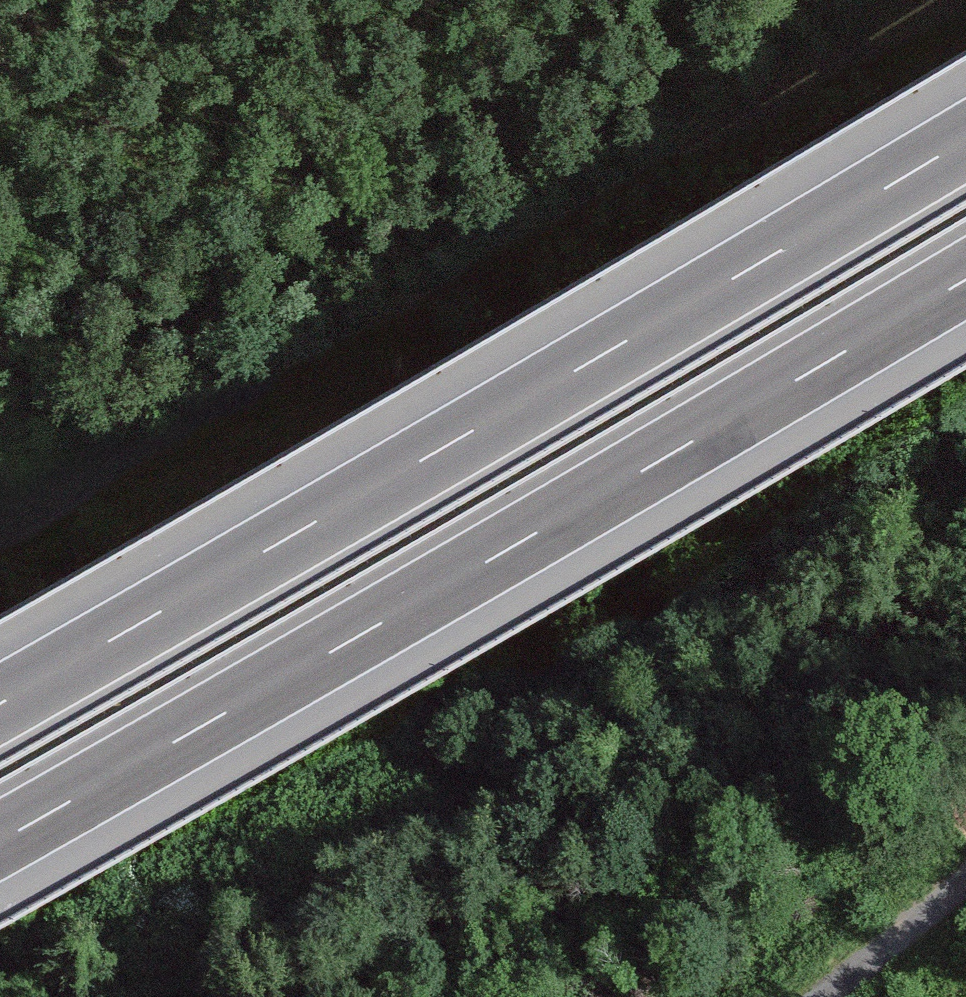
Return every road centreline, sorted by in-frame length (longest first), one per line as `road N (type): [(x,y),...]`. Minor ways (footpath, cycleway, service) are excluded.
road 1 (motorway): [(965,139),(0,703)]
road 2 (motorway): [(0,841),(965,279)]
road 3 (track): [(0,560),(942,0)]
road 4 (track): [(824,996),(965,878)]

